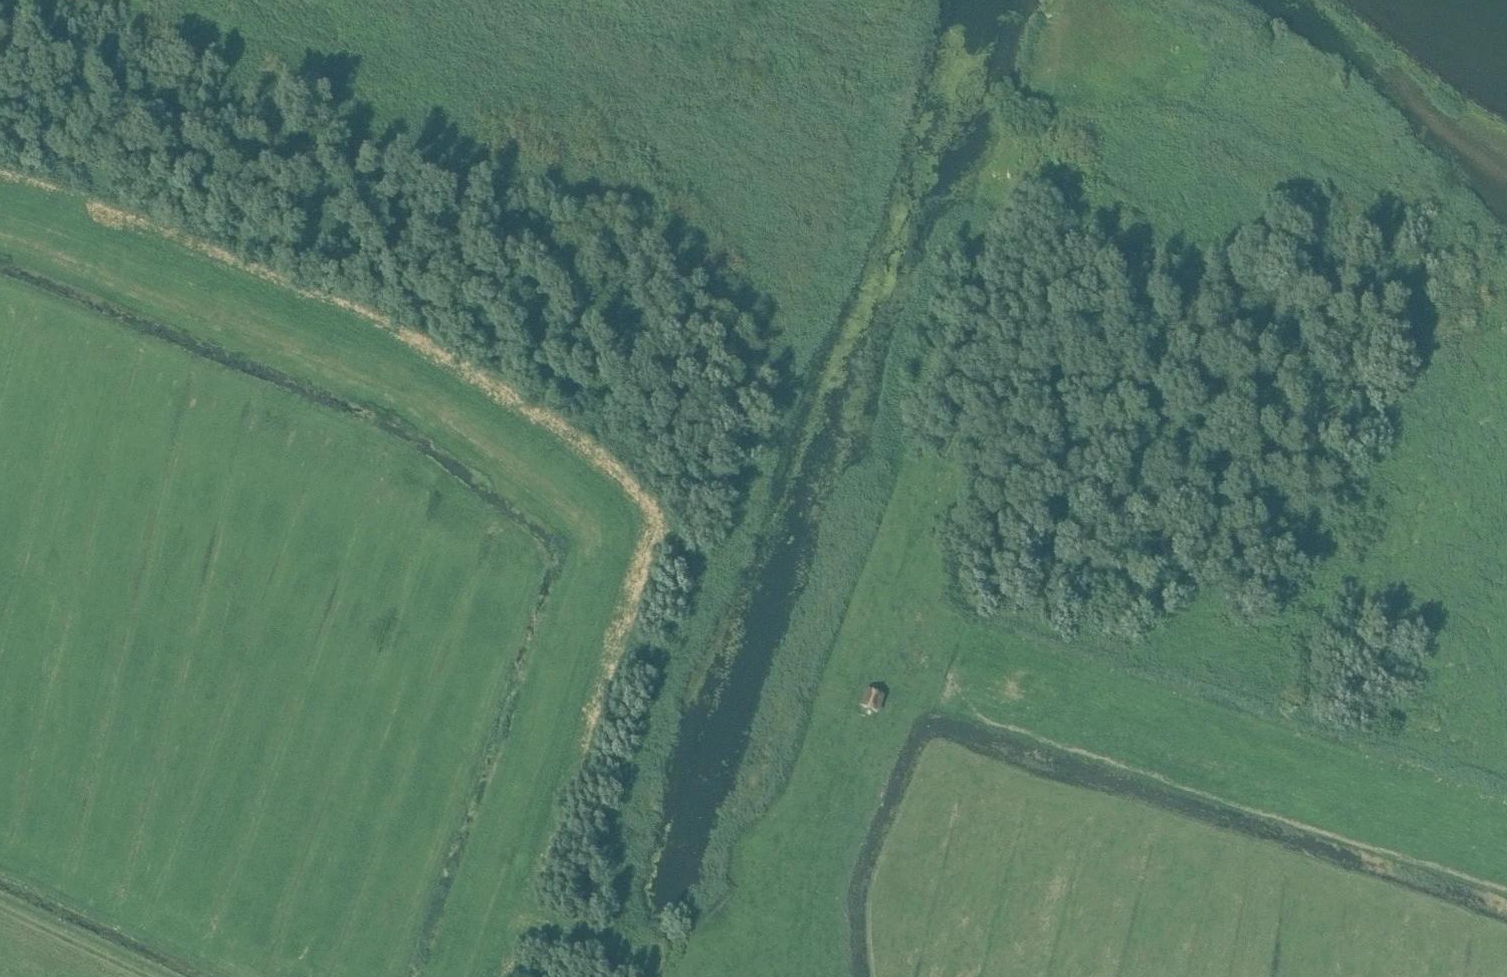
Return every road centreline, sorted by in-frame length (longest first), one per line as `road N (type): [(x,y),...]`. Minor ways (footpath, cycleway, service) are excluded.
road 1 (track): [(0,905),(148,976)]

